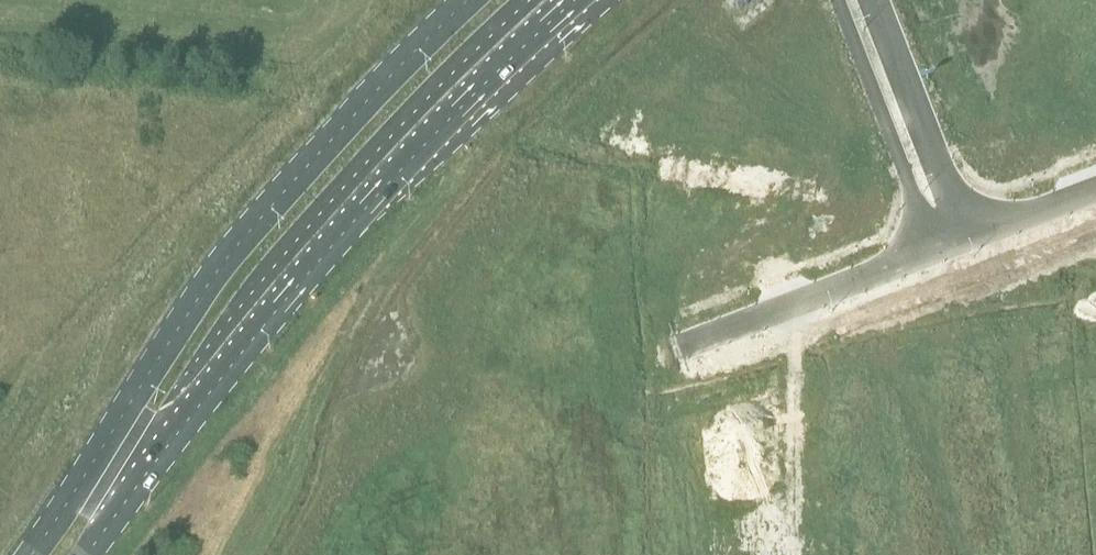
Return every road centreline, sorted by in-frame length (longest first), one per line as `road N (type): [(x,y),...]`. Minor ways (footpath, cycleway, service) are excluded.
road 1 (secondary): [(86,554),(251,340),(388,183),(575,0)]
road 2 (secondary): [(471,0),(387,78),(198,301),(28,554)]
road 3 (unclassified): [(839,0),(933,250)]
road 4 (unclassified): [(970,237),(875,0)]
road 5 (unclassified): [(701,342),(933,250)]
road 6 (unclassified): [(970,237),(1095,189)]

